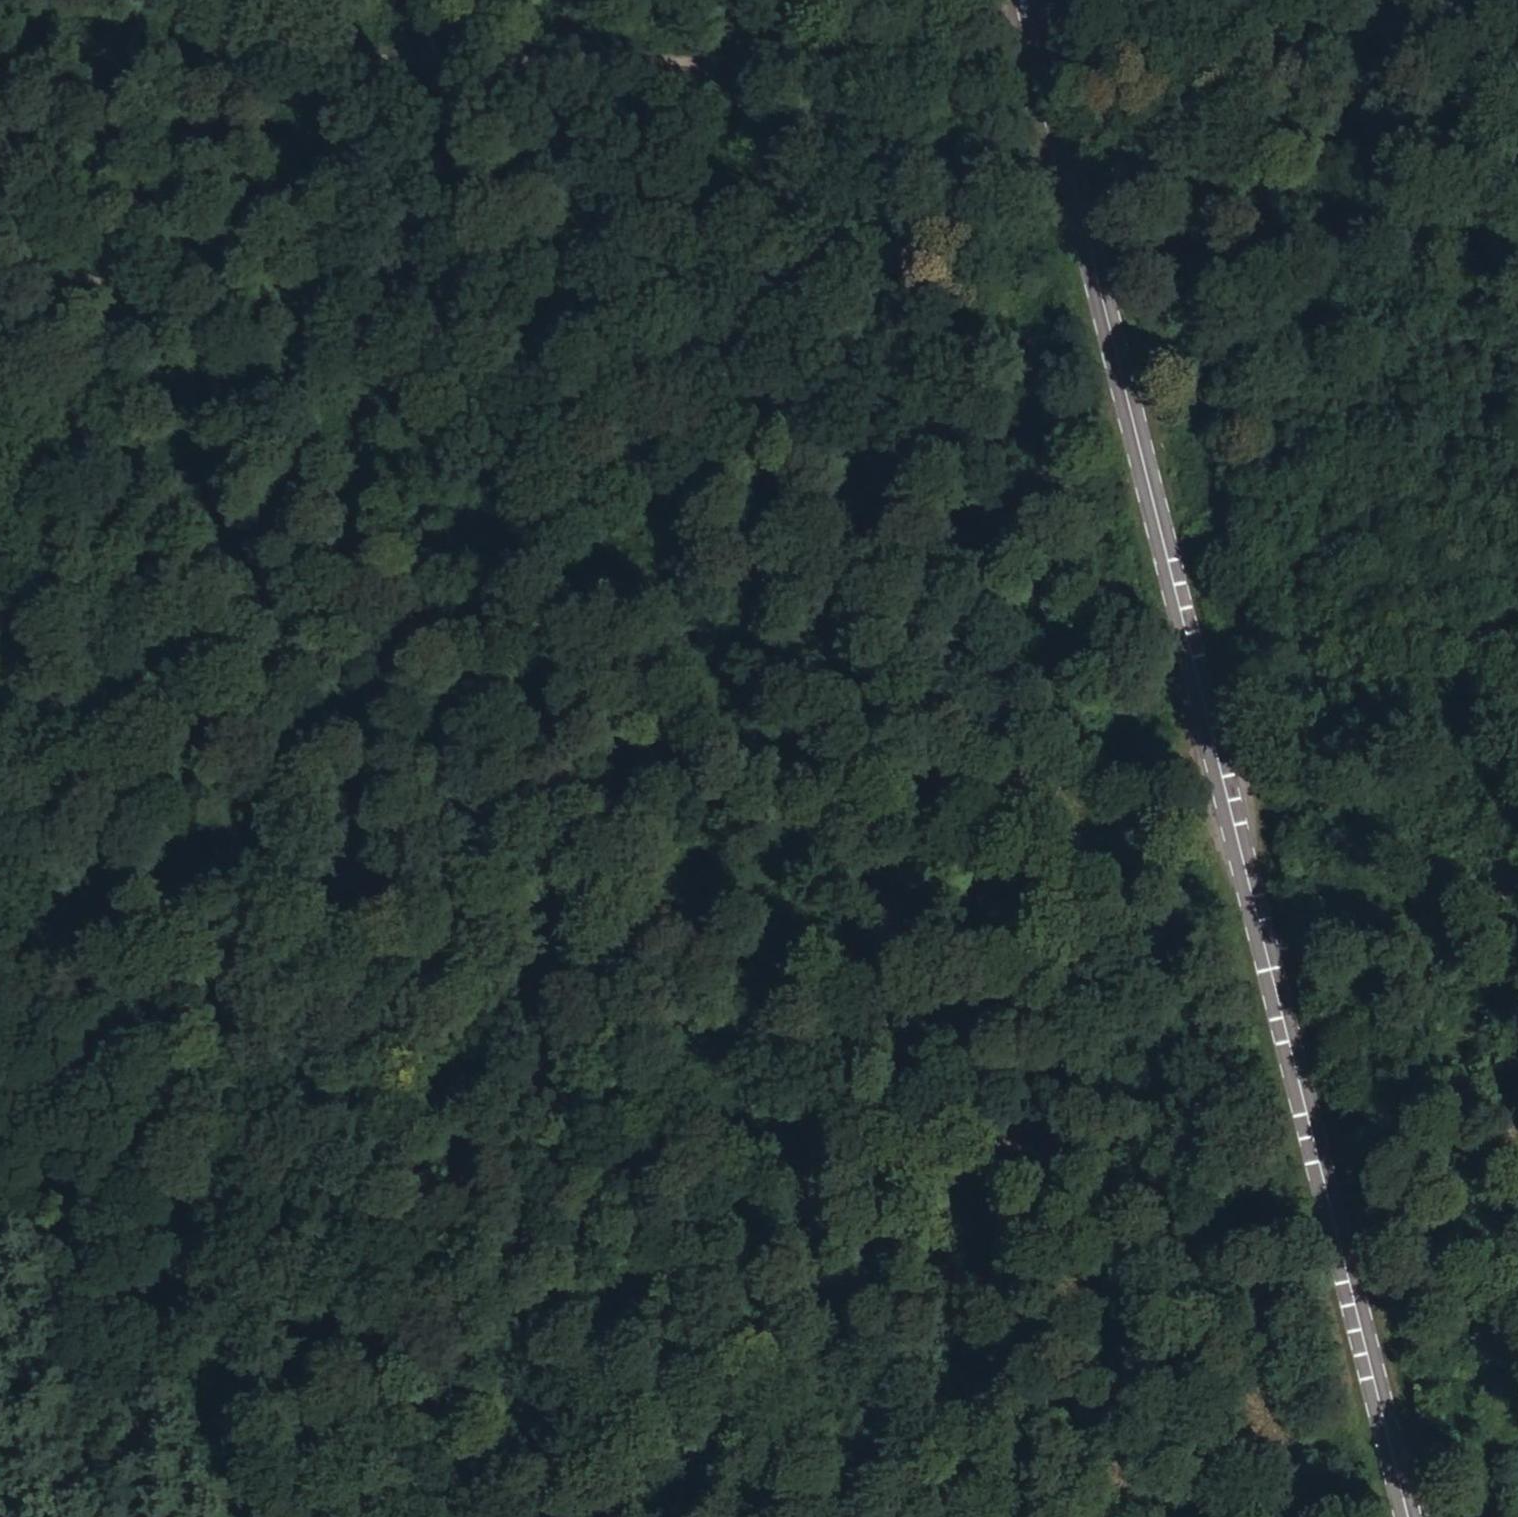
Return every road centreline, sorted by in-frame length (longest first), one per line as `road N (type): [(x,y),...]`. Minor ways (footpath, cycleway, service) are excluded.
road 1 (secondary): [(1025,0),(1404,1516)]
road 2 (track): [(0,58),(943,61),(1037,50)]

